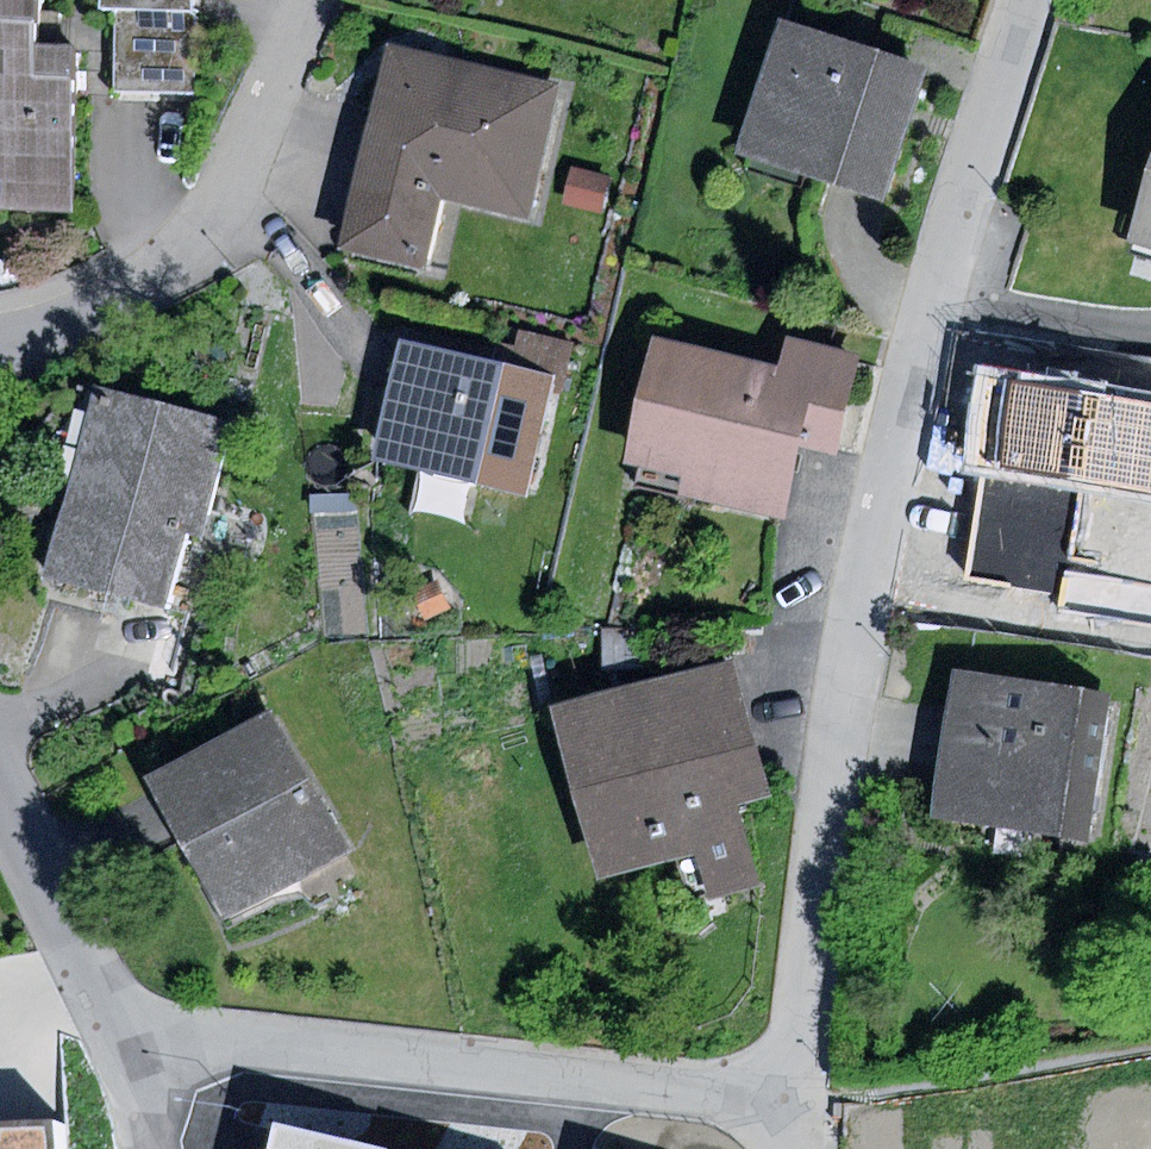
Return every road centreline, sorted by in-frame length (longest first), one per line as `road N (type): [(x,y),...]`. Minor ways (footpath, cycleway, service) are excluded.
road 1 (residential): [(1030,0),(932,305),(887,496),(846,716),(794,1091)]
road 2 (residential): [(123,1027),(794,1091)]
road 3 (residential): [(0,345),(118,297),(164,267),(202,226),(271,101),(310,0)]
road 4 (residential): [(123,1027),(0,761)]
road 5 (residential): [(152,1148),(123,1027)]

